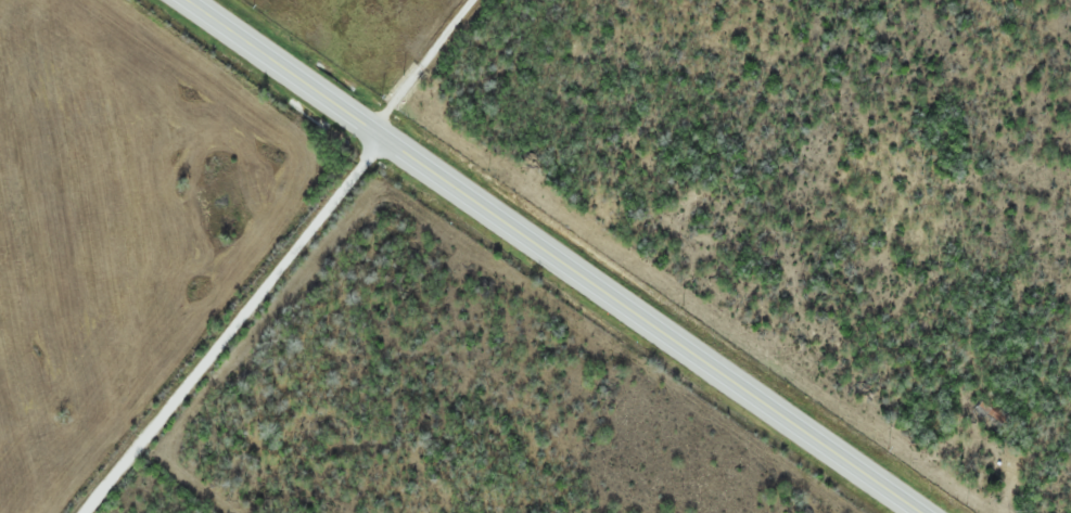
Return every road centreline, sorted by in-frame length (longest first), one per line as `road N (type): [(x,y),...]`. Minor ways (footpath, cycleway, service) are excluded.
road 1 (primary): [(930,512),(188,0)]
road 2 (residential): [(88,512),(386,136)]
road 3 (residential): [(666,332),(890,0)]

